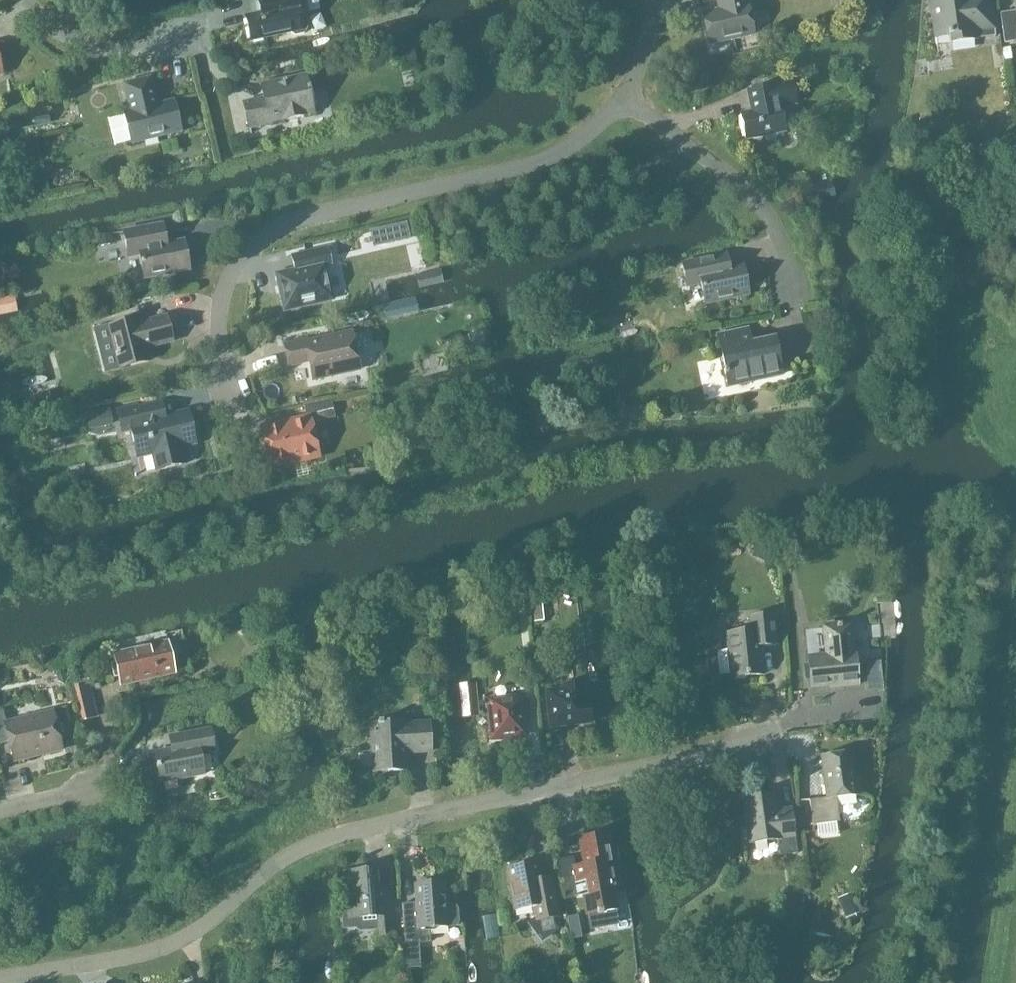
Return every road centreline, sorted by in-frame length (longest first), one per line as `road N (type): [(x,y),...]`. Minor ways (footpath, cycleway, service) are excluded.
road 1 (residential): [(0,977),(96,963),(182,937),(286,855),(325,838),(764,742)]
road 2 (residential): [(231,389),(218,320),(222,291),(234,267),(273,230),(551,157),(623,100)]
road 3 (residential): [(796,302),(767,215),(623,100)]
road 4 (residential): [(187,36),(96,47),(48,23),(24,0)]

